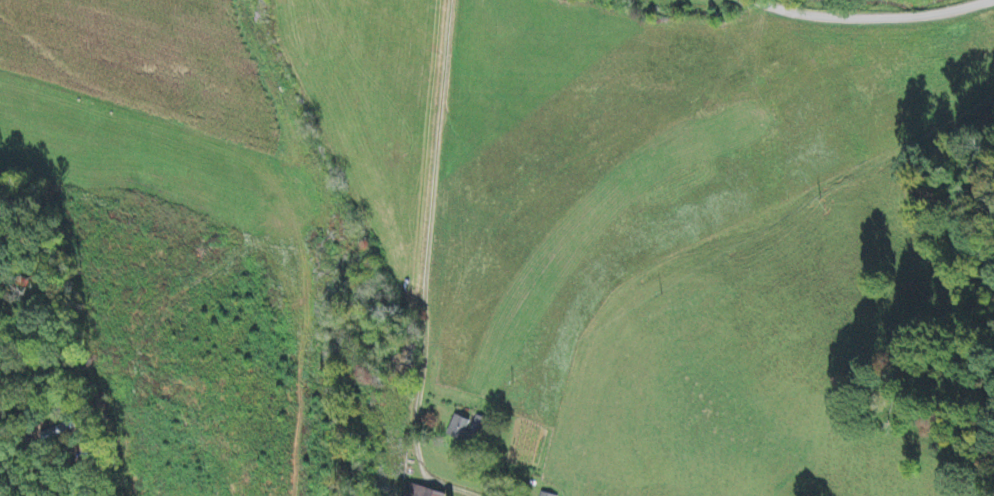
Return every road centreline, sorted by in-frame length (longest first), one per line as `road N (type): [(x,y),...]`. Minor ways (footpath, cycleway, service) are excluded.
road 1 (residential): [(992,0),(927,15),(850,16),(763,1)]

